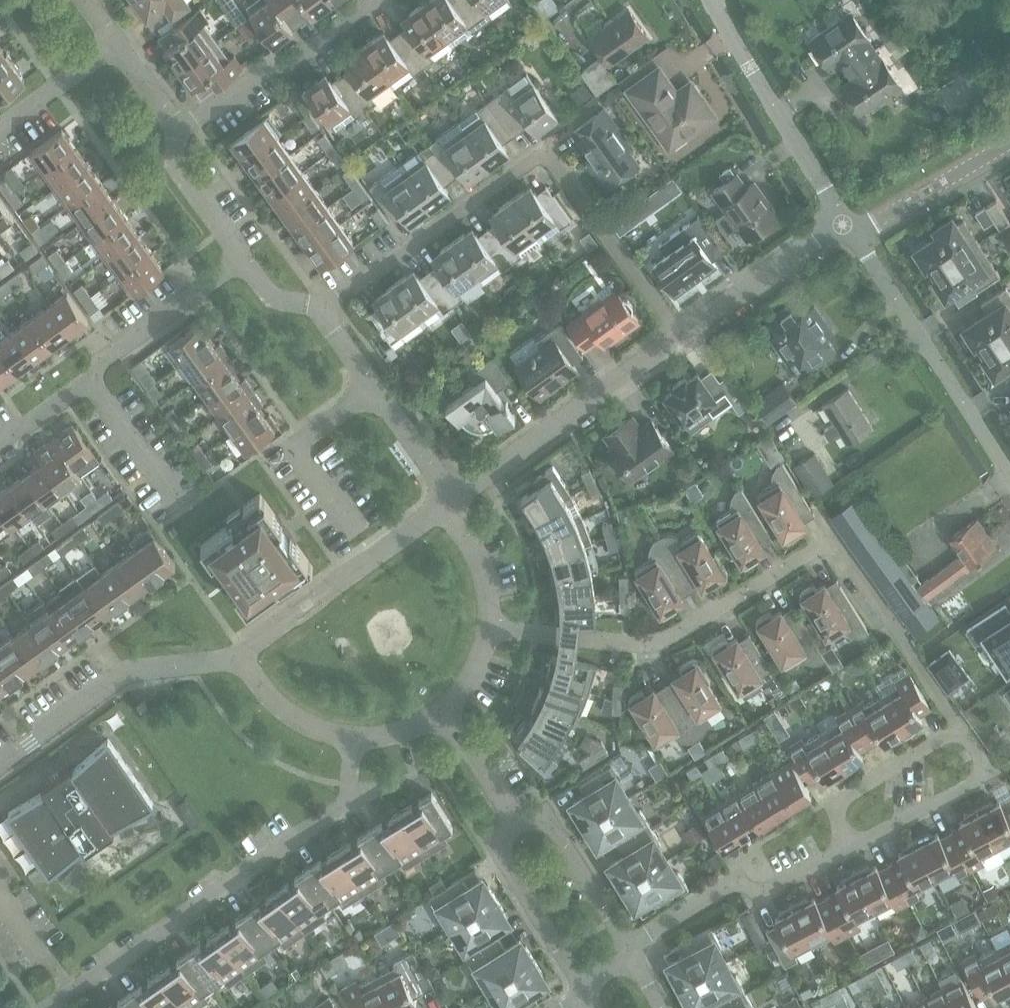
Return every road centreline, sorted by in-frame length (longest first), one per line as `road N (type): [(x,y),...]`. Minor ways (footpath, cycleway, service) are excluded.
road 1 (residential): [(961,728),(861,572),(836,548),(658,646),(493,629)]
road 2 (residential): [(324,310),(552,148),(681,333)]
road 3 (residential): [(72,992),(349,806),(356,742)]
road 4 (residential): [(0,451),(96,382),(106,363),(249,262)]
road 5 (residential): [(847,229),(1009,474)]
road 6 (residential): [(452,498),(681,333)]
road 7 (residential): [(0,765),(134,675),(237,658)]
road 8 (residential): [(717,0),(847,229)]
road 9 (residential): [(237,658),(446,507)]
road 10 (residential): [(635,948),(734,888),(777,893),(852,851)]
road 11 (residential): [(452,498),(324,310)]
road 12 (residential): [(189,128),(376,0)]
road 13 (residential): [(508,804),(505,857),(590,994)]
road 14 (residential): [(635,948),(551,824),(508,804)]
road 15 (residential): [(681,333),(816,239),(847,229)]
road 16 (residential): [(852,851),(837,814),(842,798),(961,728)]
road 17 (residential): [(1009,142),(882,218),(847,229)]
road 18 (residential): [(852,851),(994,780)]
road 19 (residential): [(249,262),(180,165),(189,128)]
road 20 (residential): [(0,132),(125,42)]
road 21 (residential): [(356,742),(312,727),(237,658)]
road 22 (residential): [(493,629),(489,594),(446,507)]

